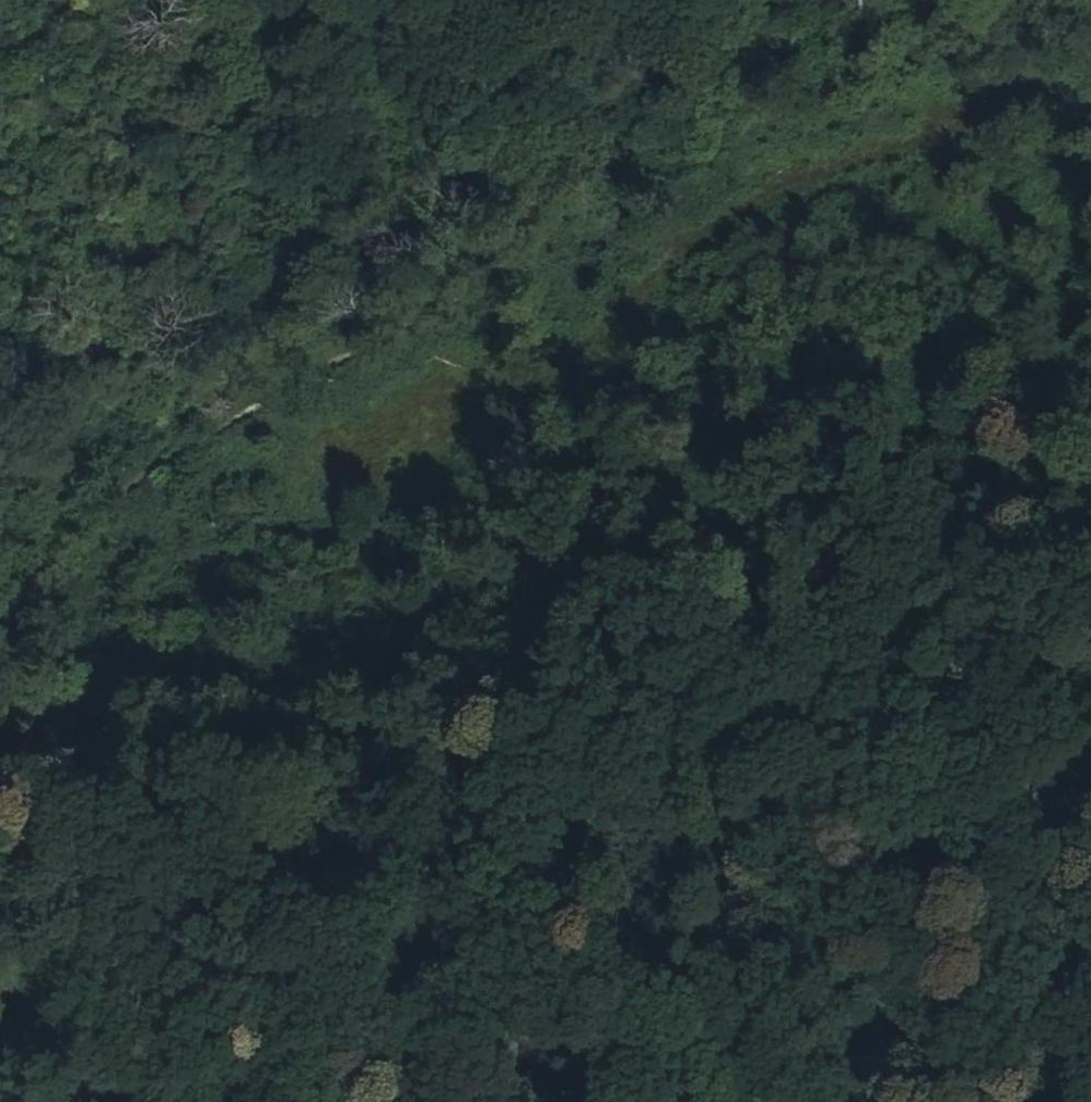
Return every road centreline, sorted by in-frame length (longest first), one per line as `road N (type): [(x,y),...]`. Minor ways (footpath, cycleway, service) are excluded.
road 1 (track): [(0,574),(46,562),(128,501),(242,479),(401,399),(841,0)]

